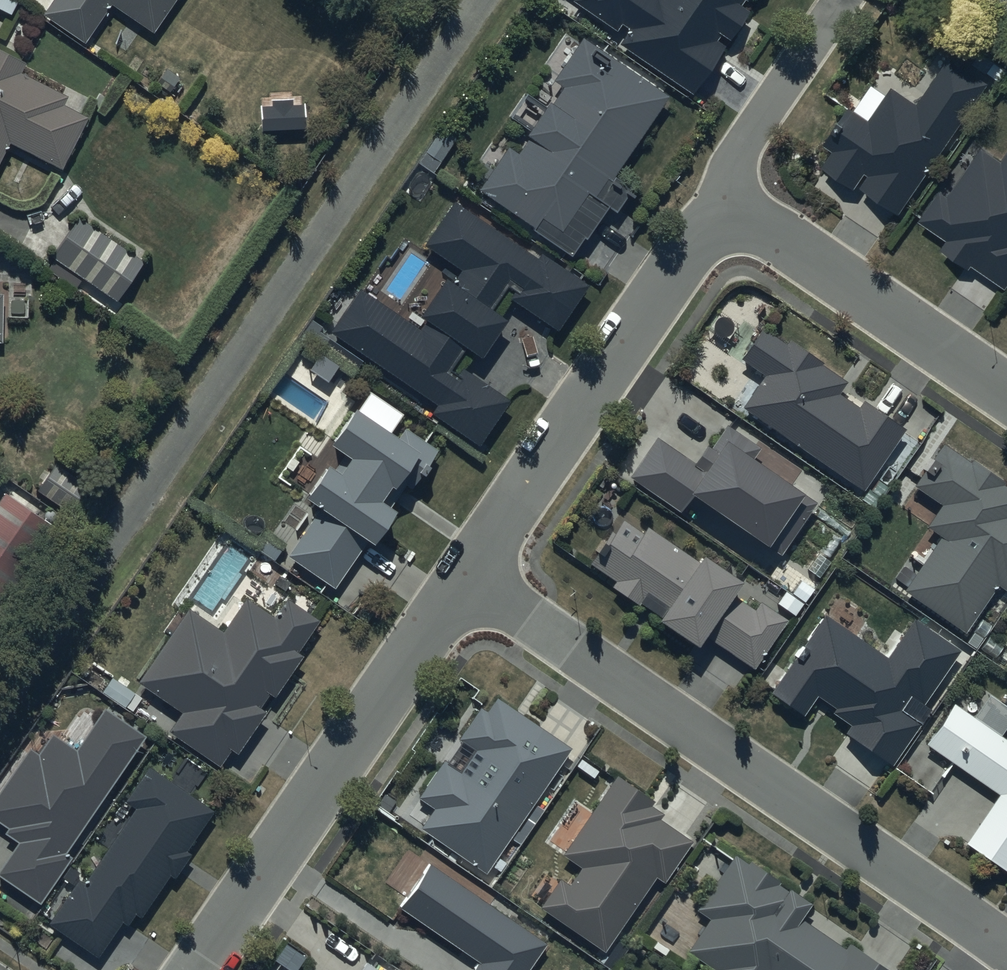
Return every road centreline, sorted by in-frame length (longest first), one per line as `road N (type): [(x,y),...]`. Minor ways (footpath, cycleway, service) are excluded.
road 1 (residential): [(1006,951),(464,572)]
road 2 (residential): [(191,969),(464,572)]
road 3 (residential): [(464,572),(718,201)]
road 4 (residential): [(718,201),(1006,395)]
road 5 (residential): [(718,201),(732,152),(837,0)]

